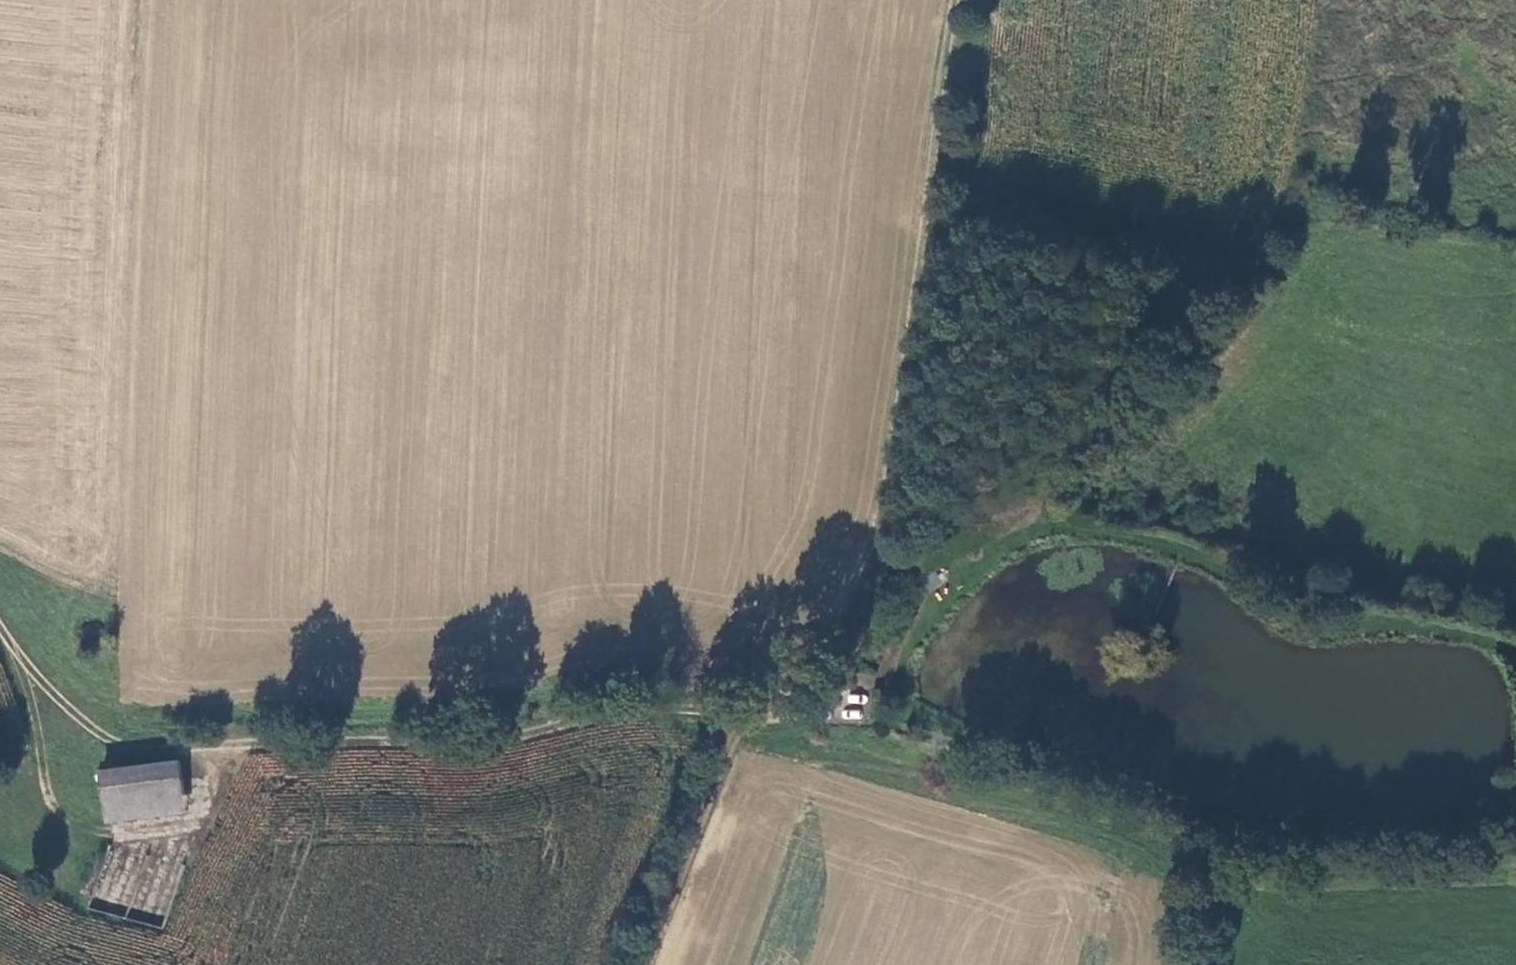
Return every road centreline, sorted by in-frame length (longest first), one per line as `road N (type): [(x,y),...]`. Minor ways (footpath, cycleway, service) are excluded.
road 1 (track): [(0,636),(16,659),(46,810),(100,837),(205,823),(245,746),(469,748),(691,709),(789,727),(888,678),(955,559)]
road 2 (track): [(630,964),(726,715)]

